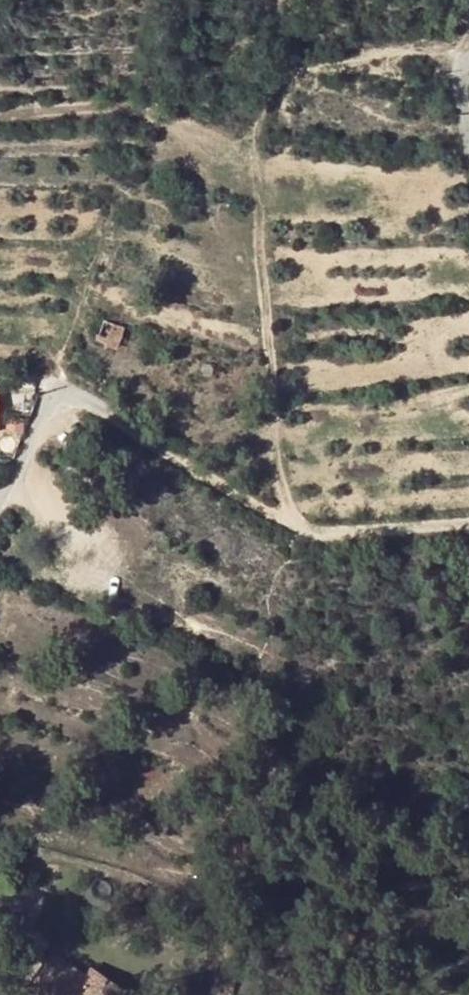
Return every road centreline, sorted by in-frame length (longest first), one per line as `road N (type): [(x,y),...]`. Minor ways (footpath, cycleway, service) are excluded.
road 1 (residential): [(0,496),(54,407),(80,405),(302,527),(358,538),(468,528)]

